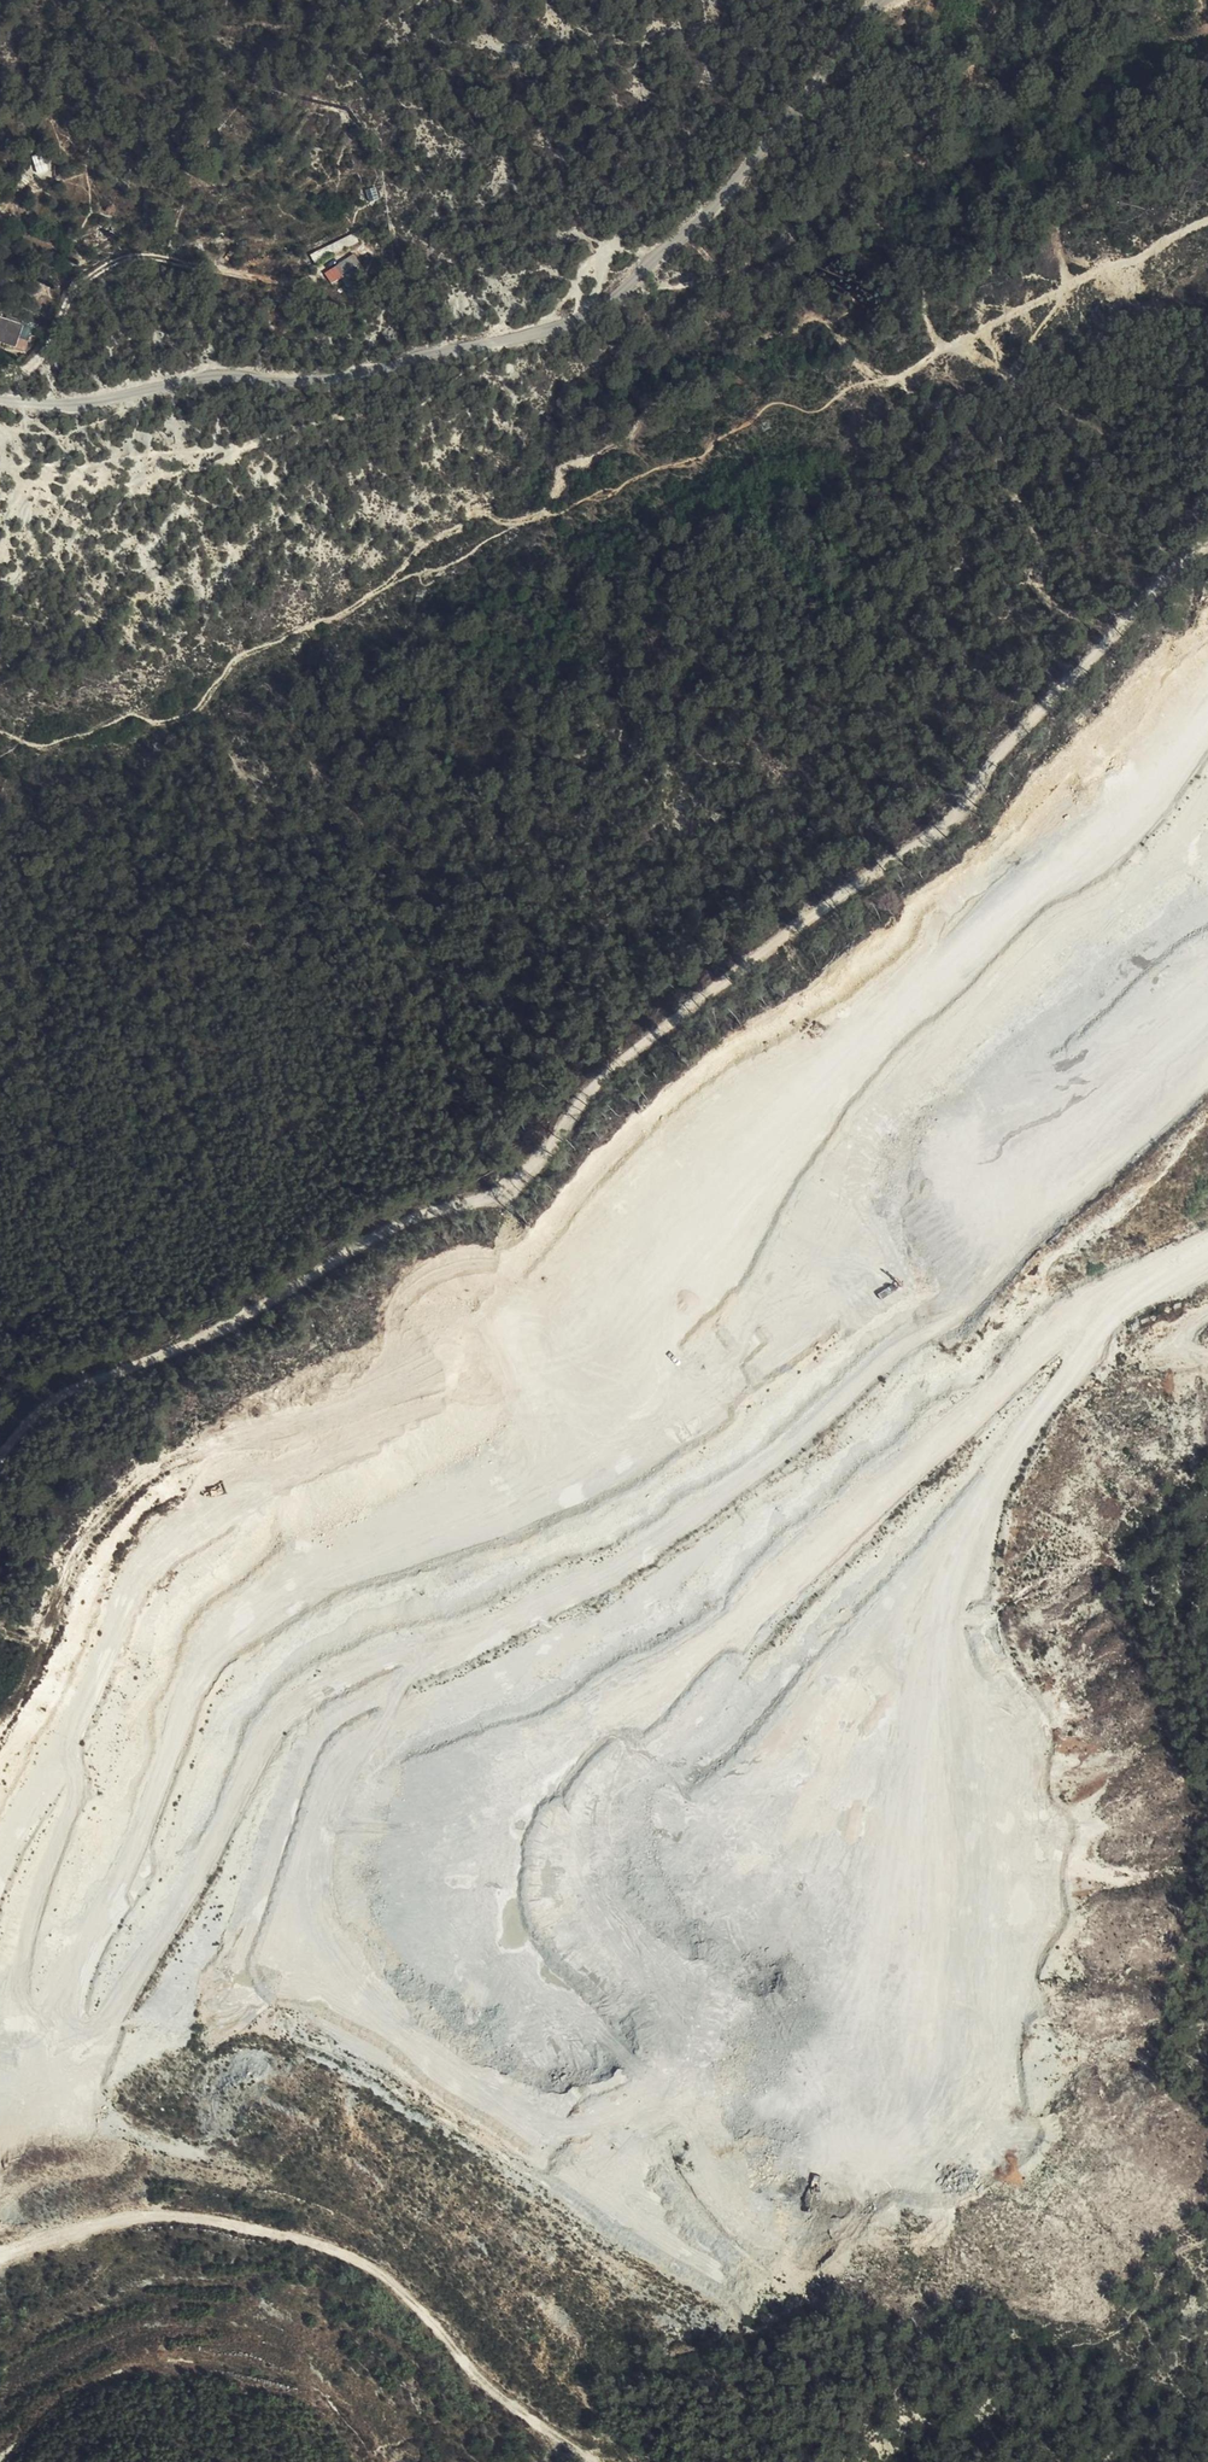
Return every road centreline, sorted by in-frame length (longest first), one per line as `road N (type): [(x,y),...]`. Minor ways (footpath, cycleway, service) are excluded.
road 1 (track): [(0,1460),(25,1421),(63,1394),(233,1327),(375,1236),(493,1196),(518,1180),(596,1087),(665,1027),(956,820),(998,755),(1161,584),(1207,547)]
road 2 (unclassified): [(884,0),(860,16),(701,219),(607,305),(560,327),(304,379),(198,378),(68,403),(0,399)]
road 3 (track): [(0,382),(29,369),(74,295),(132,255),(303,282),(328,272)]

